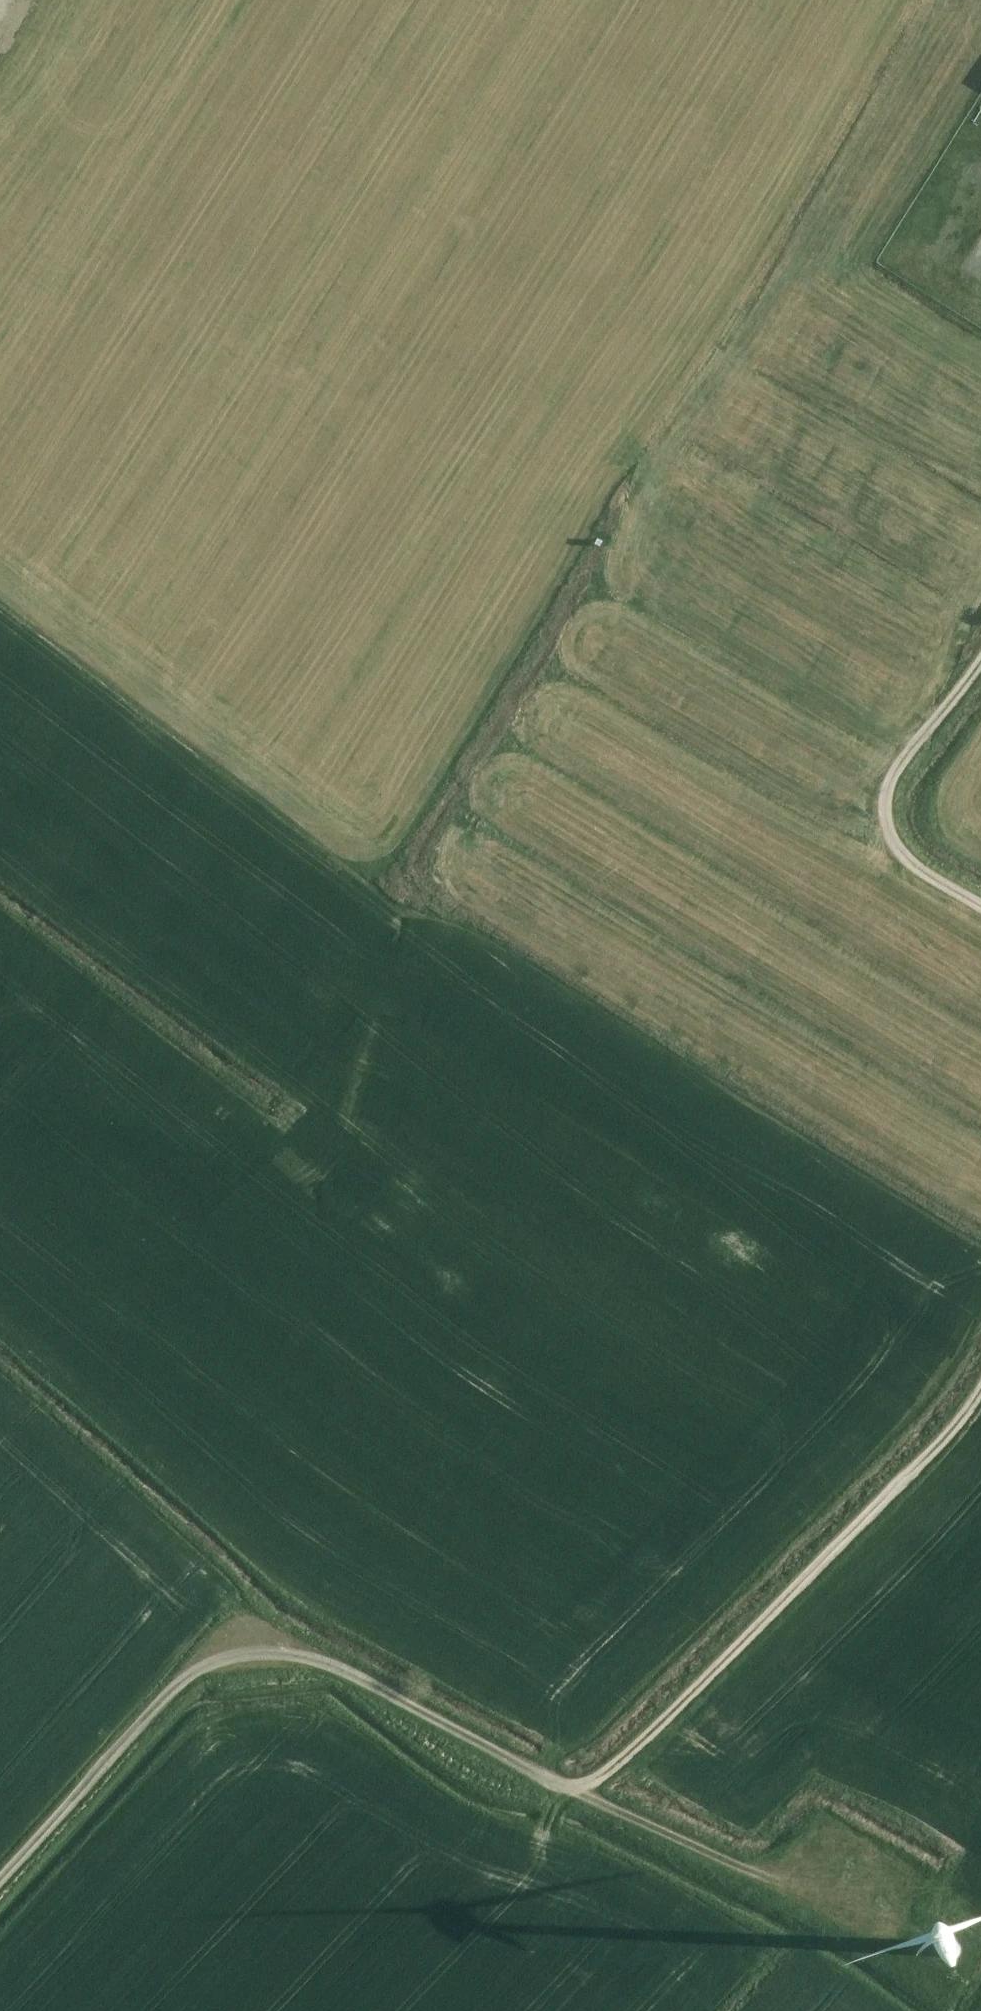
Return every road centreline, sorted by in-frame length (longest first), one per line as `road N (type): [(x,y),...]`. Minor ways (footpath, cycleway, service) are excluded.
road 1 (track): [(816,1910),(368,1688),(261,1662),(174,1693),(0,1877)]
road 2 (track): [(575,1794),(706,1677),(980,1393)]
road 3 (track): [(980,907),(903,858),(889,838),(884,803),(903,762),(980,670)]

